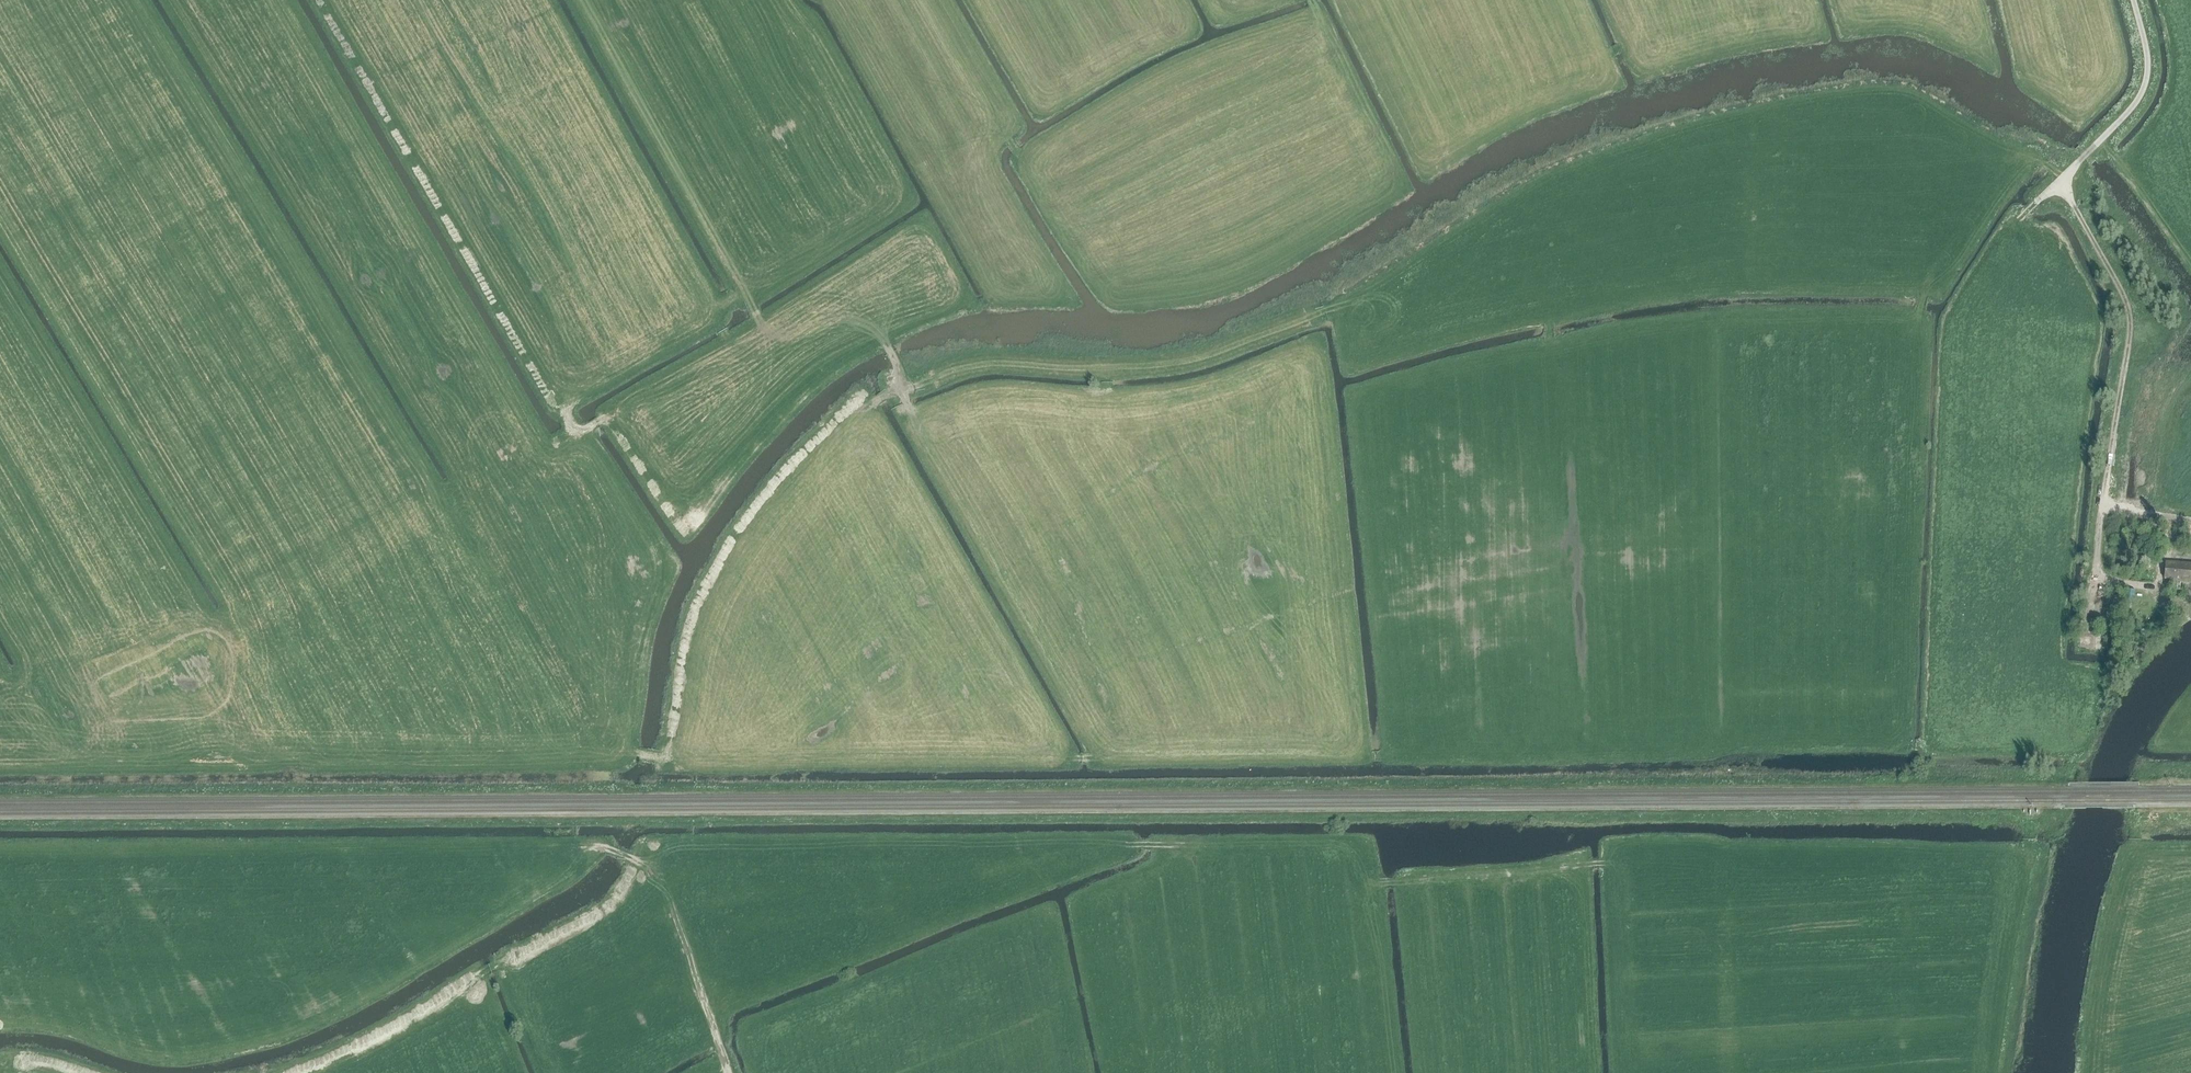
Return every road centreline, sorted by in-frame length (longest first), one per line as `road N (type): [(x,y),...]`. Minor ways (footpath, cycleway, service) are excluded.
road 1 (unclassified): [(2133,0),(2146,50),(2144,88),(2060,180)]

